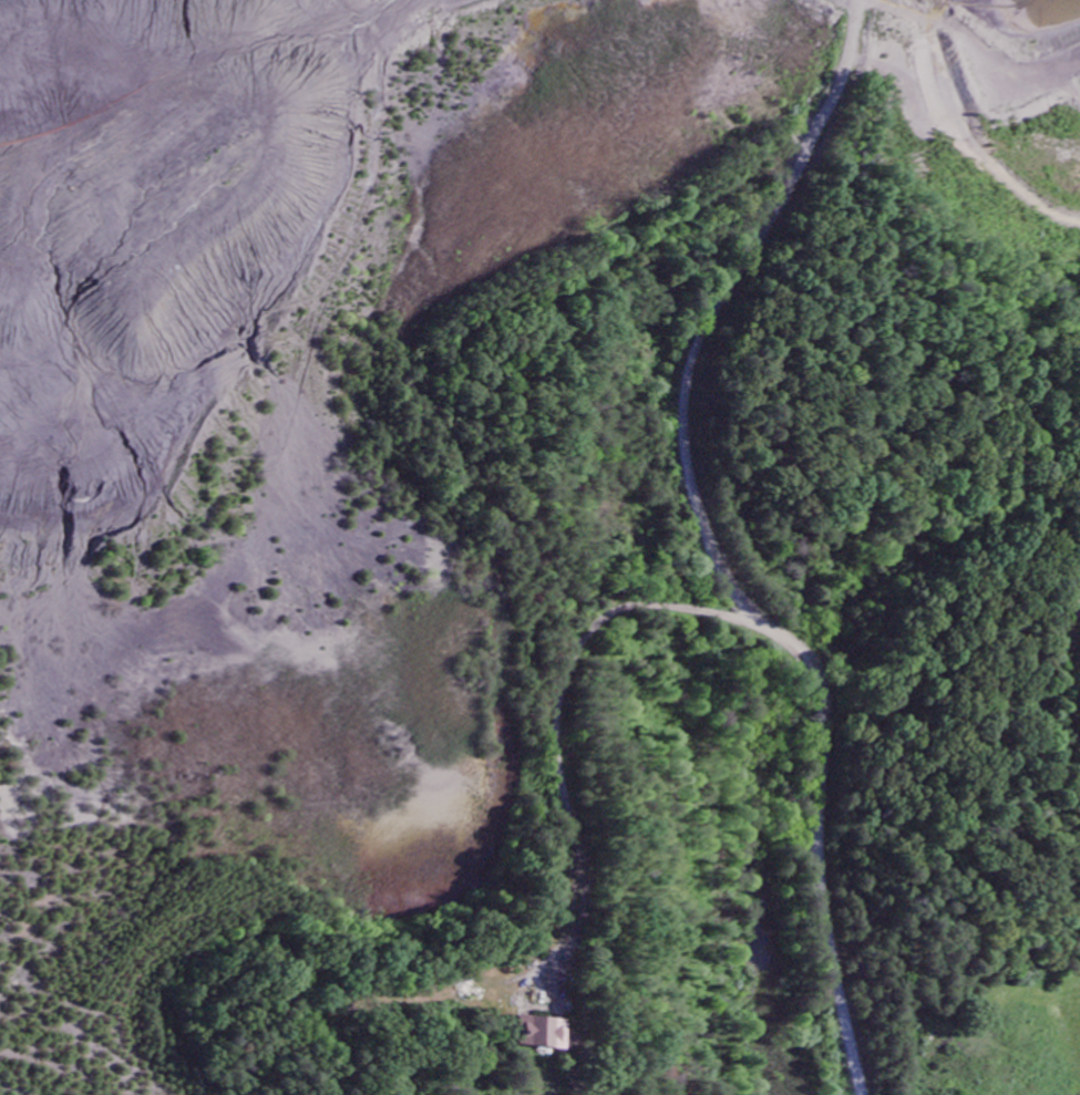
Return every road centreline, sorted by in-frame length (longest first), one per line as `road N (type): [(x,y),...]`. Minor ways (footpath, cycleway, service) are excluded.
road 1 (residential): [(864,1094),(829,917),(821,844),(829,738),(820,695),(805,660),(752,622),(719,574),(701,528),(688,432),(699,352),(827,125),(843,78),(852,0)]

